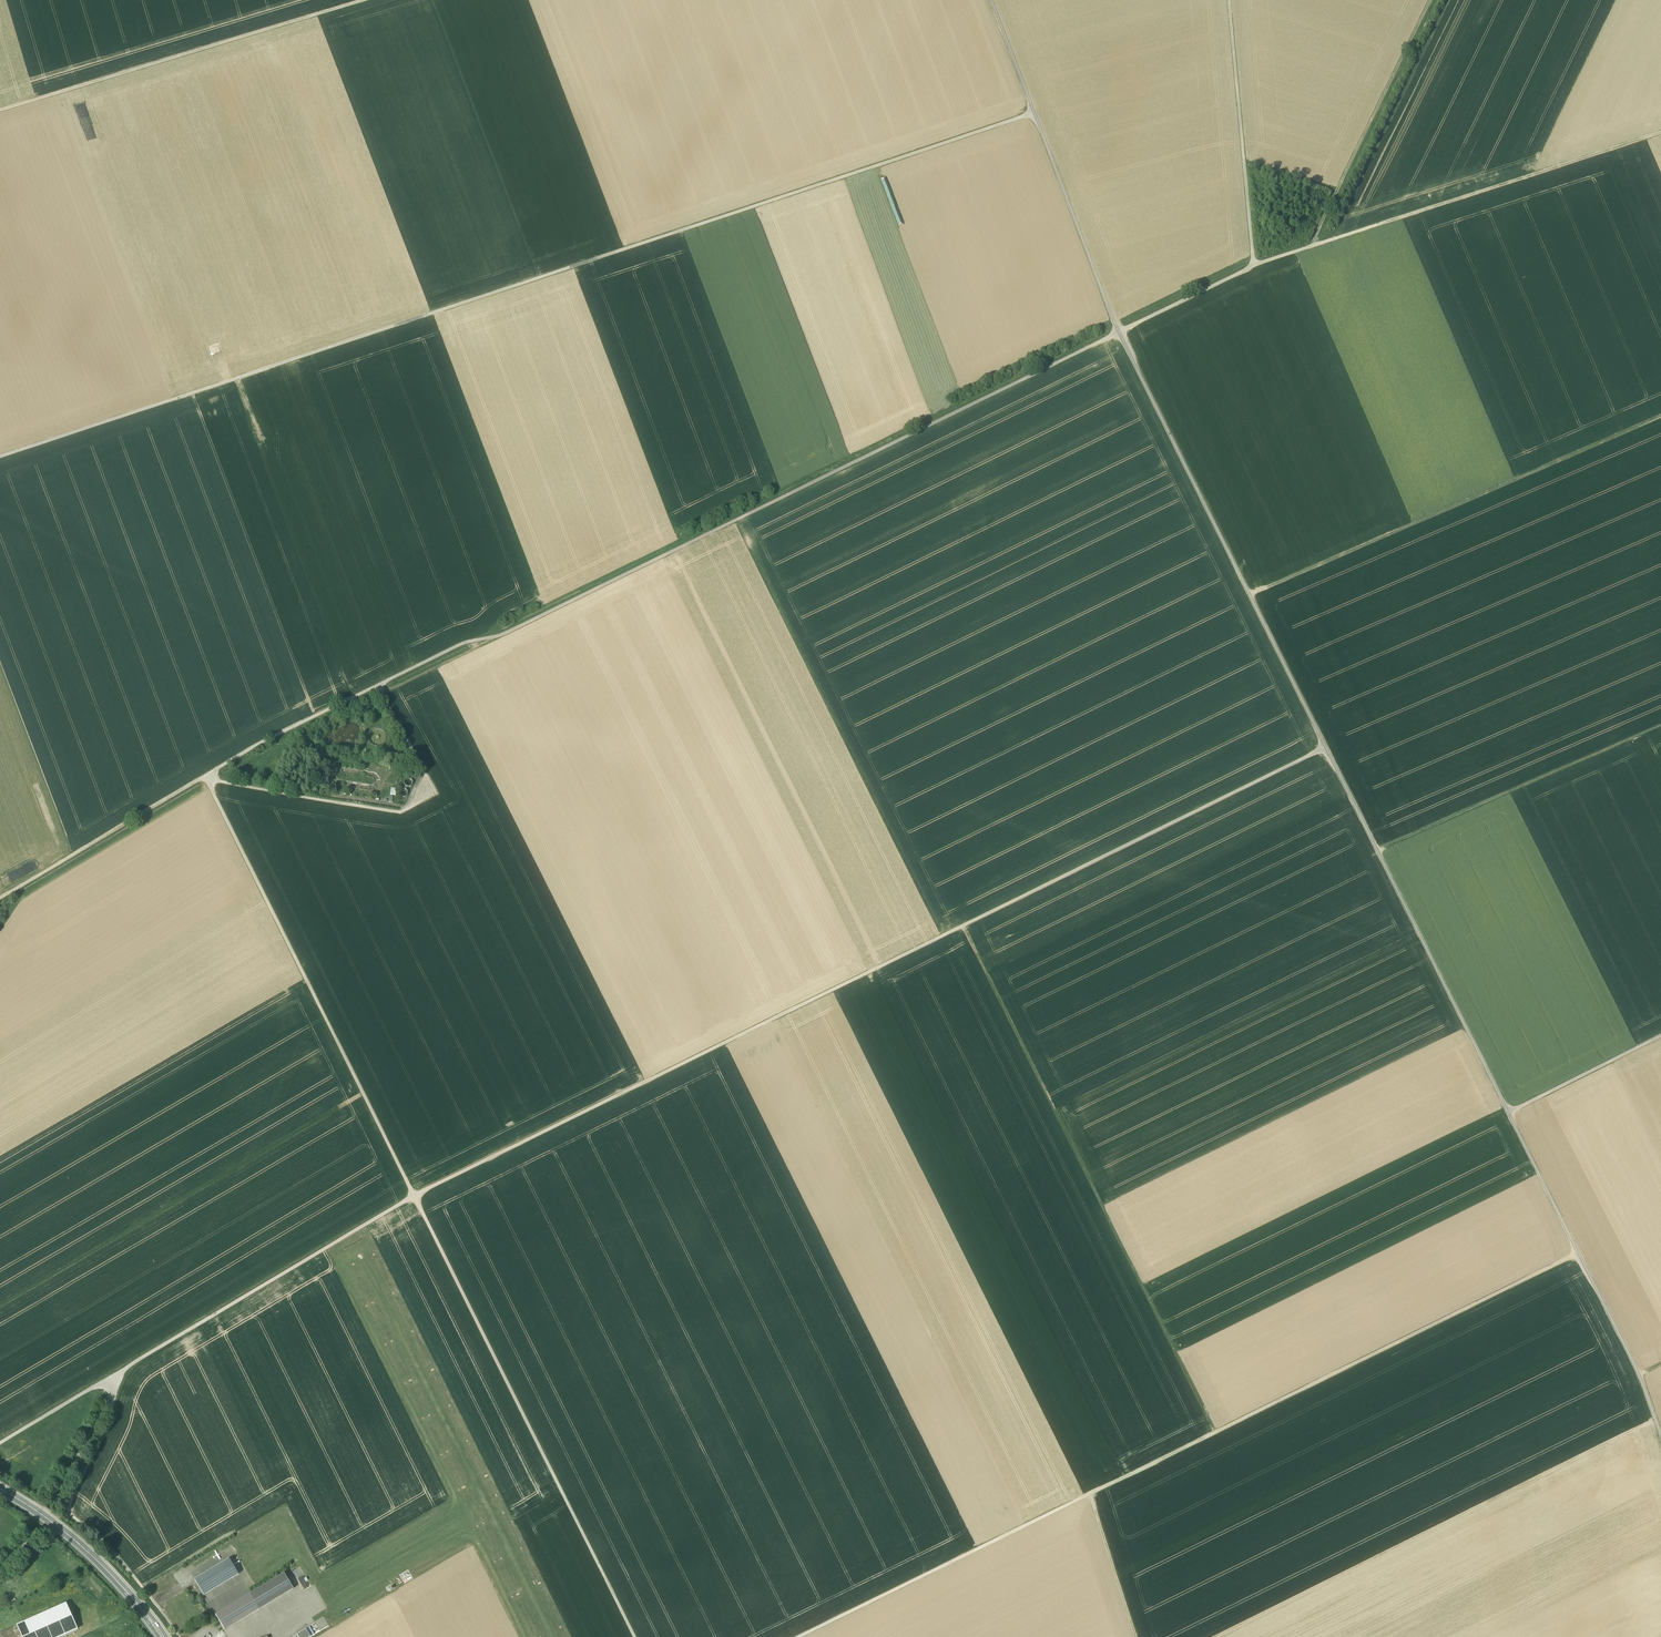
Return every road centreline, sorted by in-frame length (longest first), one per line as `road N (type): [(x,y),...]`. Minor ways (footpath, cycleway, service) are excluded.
road 1 (track): [(206,774),(1258,267),(1660,137)]
road 2 (track): [(991,0),(1118,333),(1509,1113)]
road 3 (track): [(0,457),(1034,113)]
road 4 (track): [(418,1200),(1330,750)]
road 5 (track): [(206,774),(637,1636)]
road 6 (track): [(809,1636),(1577,1252)]
road 7 (track): [(965,930),(1219,1436)]
road 8 (track): [(1255,599),(1660,421)]
road 9 (track): [(0,110),(363,0)]
road 10 (track): [(206,774),(224,785),(405,816),(440,796),(378,685)]
road 11 (track): [(1509,1113),(1640,1373),(1660,1435)]
road 12 (track): [(418,1200),(112,1382)]
road 13 (track): [(1660,731),(1384,855)]
road 14 (track): [(1309,247),(1429,0)]
road 15 (track): [(1228,0),(1258,267)]
road 16 (track): [(0,898),(206,774)]
road 17 (secondary): [(0,1490),(87,1552),(163,1636)]
road 18 (track): [(1509,1113),(1660,1036)]
road 19 (track): [(1137,1636),(1093,1498)]

